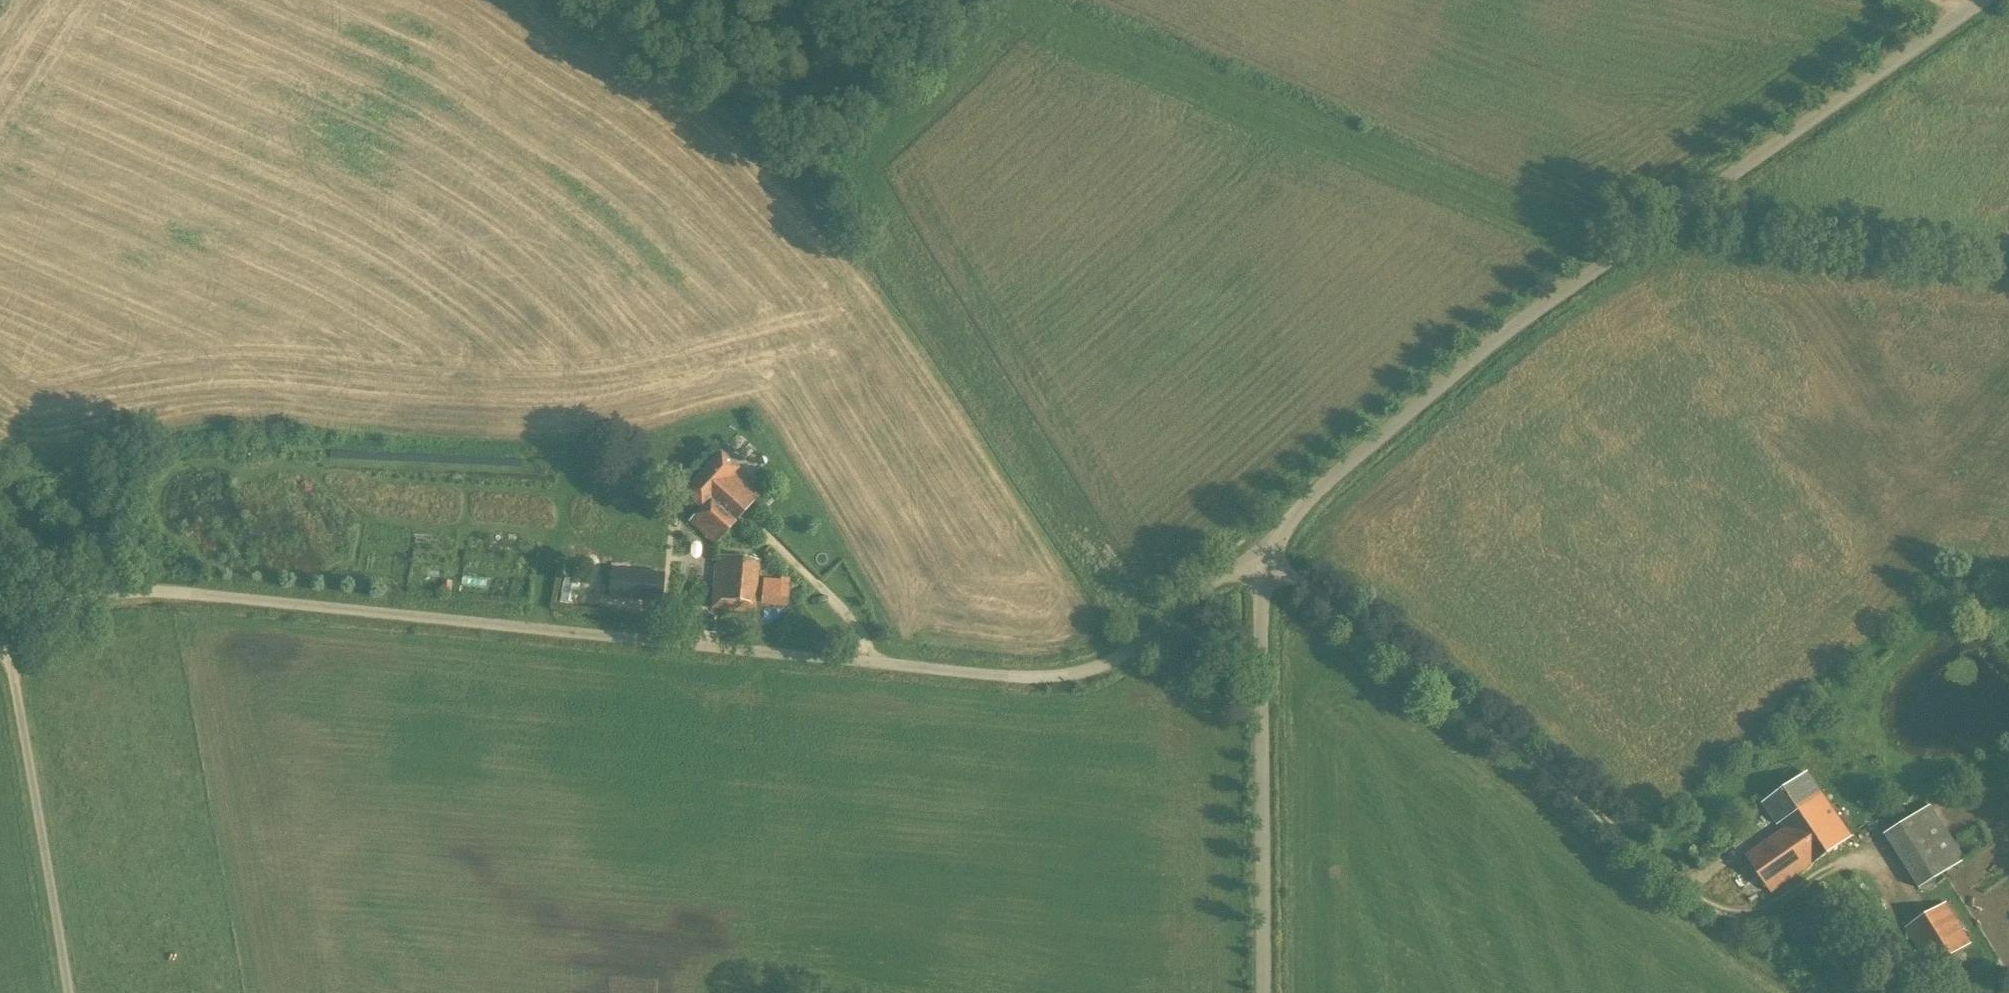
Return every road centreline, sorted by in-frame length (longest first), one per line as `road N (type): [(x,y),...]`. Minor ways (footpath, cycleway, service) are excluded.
road 1 (unclassified): [(0,637),(76,602),(176,590),(1042,678),(1093,670),(1133,649),(1235,565),(1268,560)]
road 2 (tertiary): [(1268,560),(1321,488),(1445,381),(1597,262),(1975,0)]
road 3 (tertiary): [(1264,992),(1261,595),(1268,560)]

